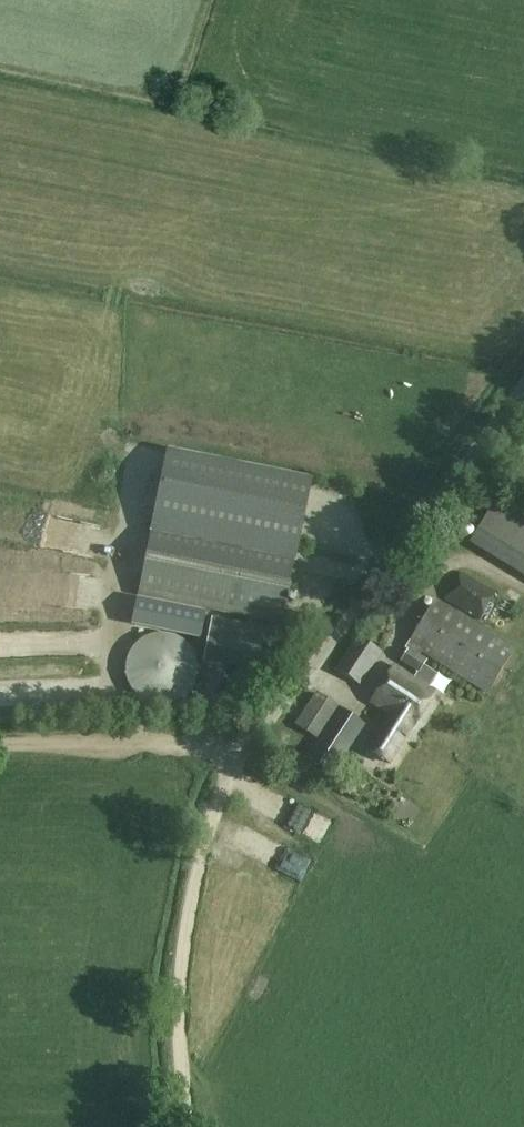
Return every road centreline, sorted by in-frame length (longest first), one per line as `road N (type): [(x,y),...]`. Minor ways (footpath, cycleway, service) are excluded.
road 1 (unclassified): [(176,1126),(175,1009),(208,836),(243,748),(523,391)]
road 2 (track): [(243,748),(154,739),(0,745)]

